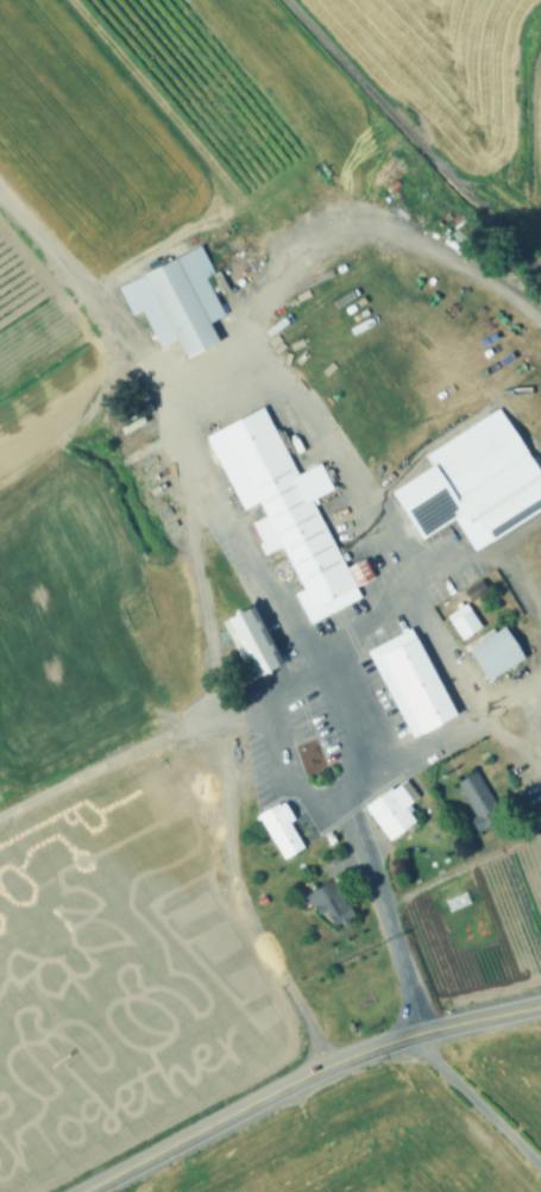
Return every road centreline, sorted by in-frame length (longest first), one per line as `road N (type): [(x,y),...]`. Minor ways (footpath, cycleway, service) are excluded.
road 1 (tertiary): [(82,1191),(353,1055),(540,1007)]

